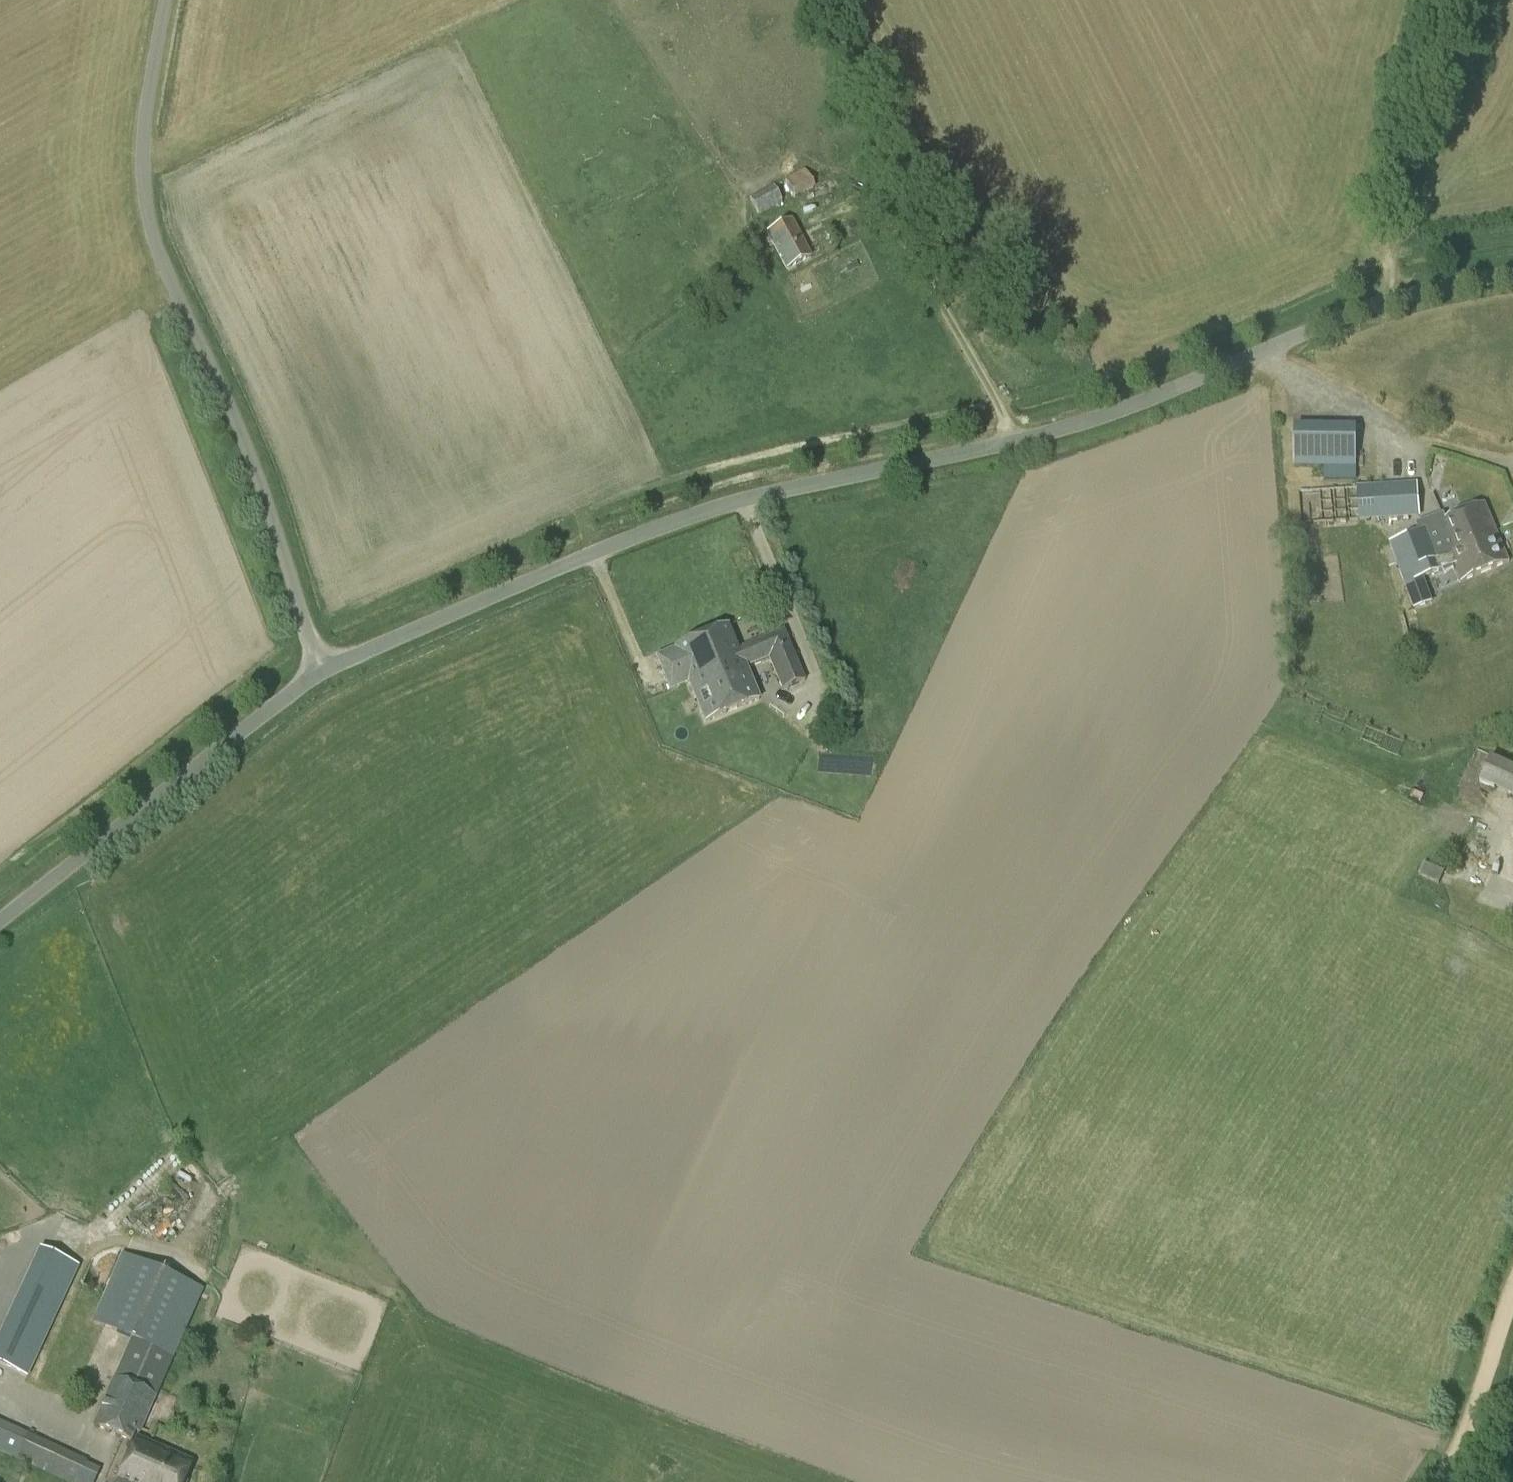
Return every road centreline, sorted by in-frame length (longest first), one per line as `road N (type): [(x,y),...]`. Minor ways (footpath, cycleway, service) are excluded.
road 1 (unclassified): [(319,663),(589,547),(723,500),(1064,425),(1379,299),(1512,268)]
road 2 (unclassified): [(319,663),(246,428),(152,228),(145,152),(169,0)]
road 3 (unclassified): [(0,915),(319,663)]
road 4 (track): [(1435,1481),(1474,1410),(1512,1290)]

